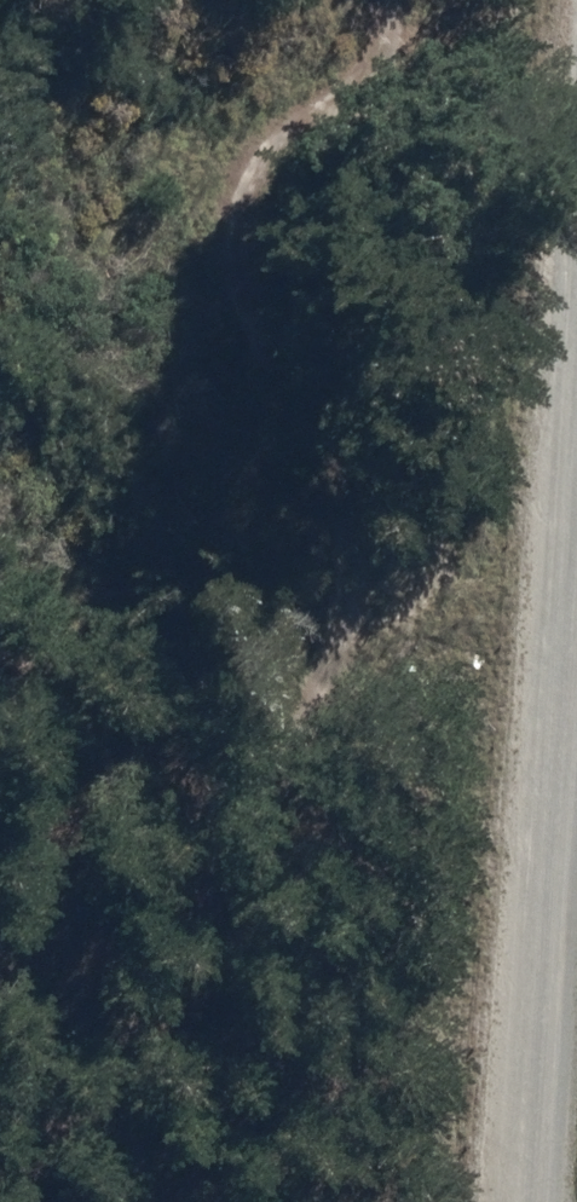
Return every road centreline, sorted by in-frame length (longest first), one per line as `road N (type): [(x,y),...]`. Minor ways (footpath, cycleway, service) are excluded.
road 1 (track): [(150,1201),(179,984),(295,736),(337,553),(177,220),(246,83),(327,0)]
road 2 (unclassified): [(536,1201),(576,559)]

